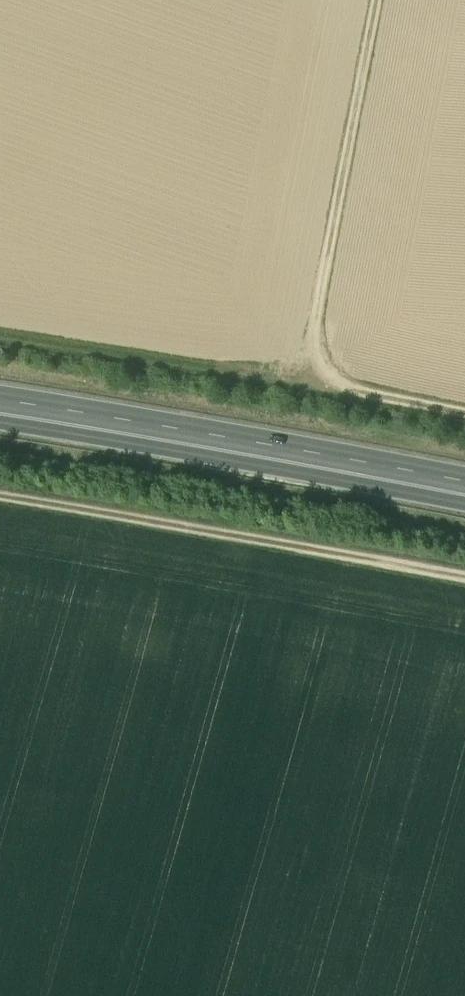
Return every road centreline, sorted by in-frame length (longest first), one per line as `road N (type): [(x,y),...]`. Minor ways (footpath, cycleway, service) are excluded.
road 1 (track): [(0,339),(305,384),(464,419)]
road 2 (track): [(464,578),(0,497)]
road 3 (trunk): [(464,488),(0,407)]
road 4 (track): [(305,384),(386,0)]

